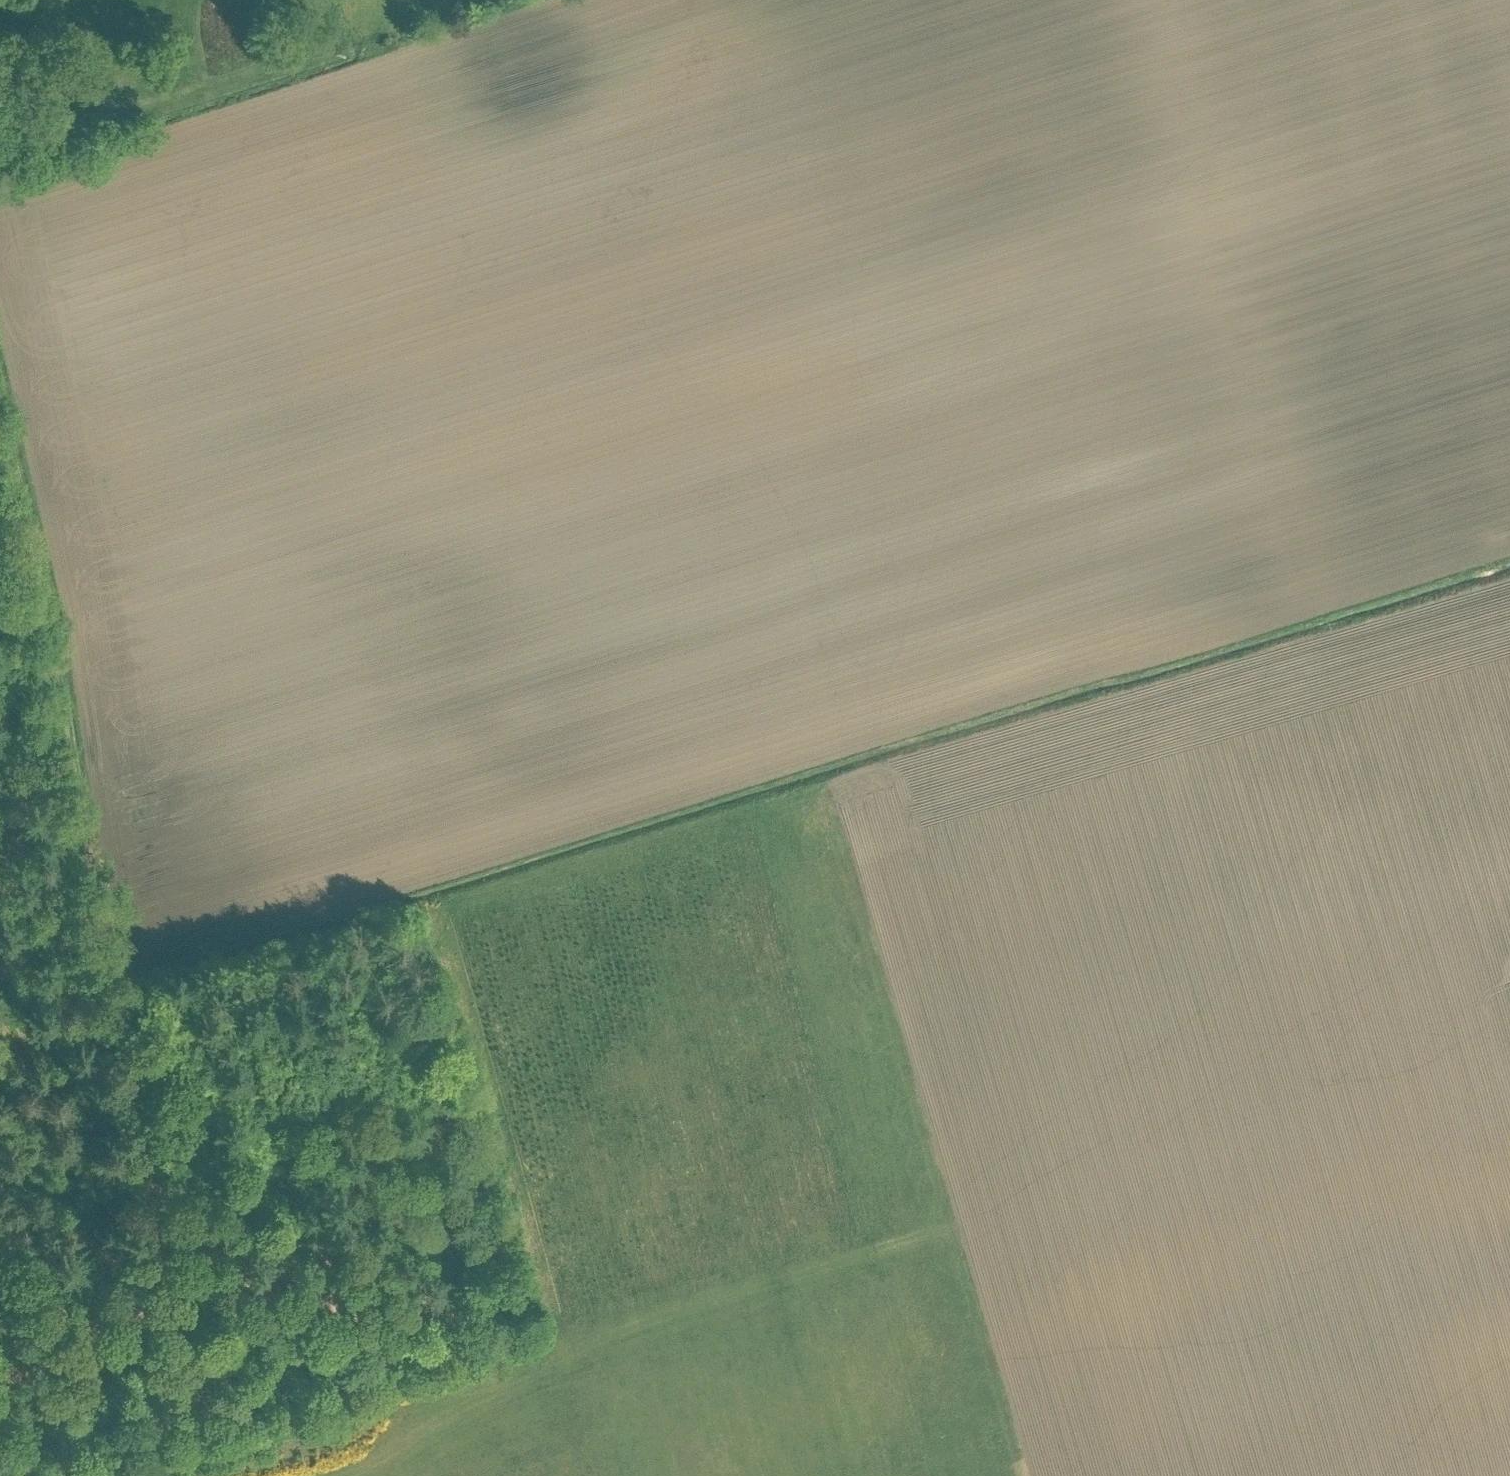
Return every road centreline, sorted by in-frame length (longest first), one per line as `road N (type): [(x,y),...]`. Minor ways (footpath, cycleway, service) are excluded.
road 1 (track): [(0,440),(201,1399),(200,1425),(176,1453),(99,1475)]
road 2 (track): [(115,997),(0,1032)]

